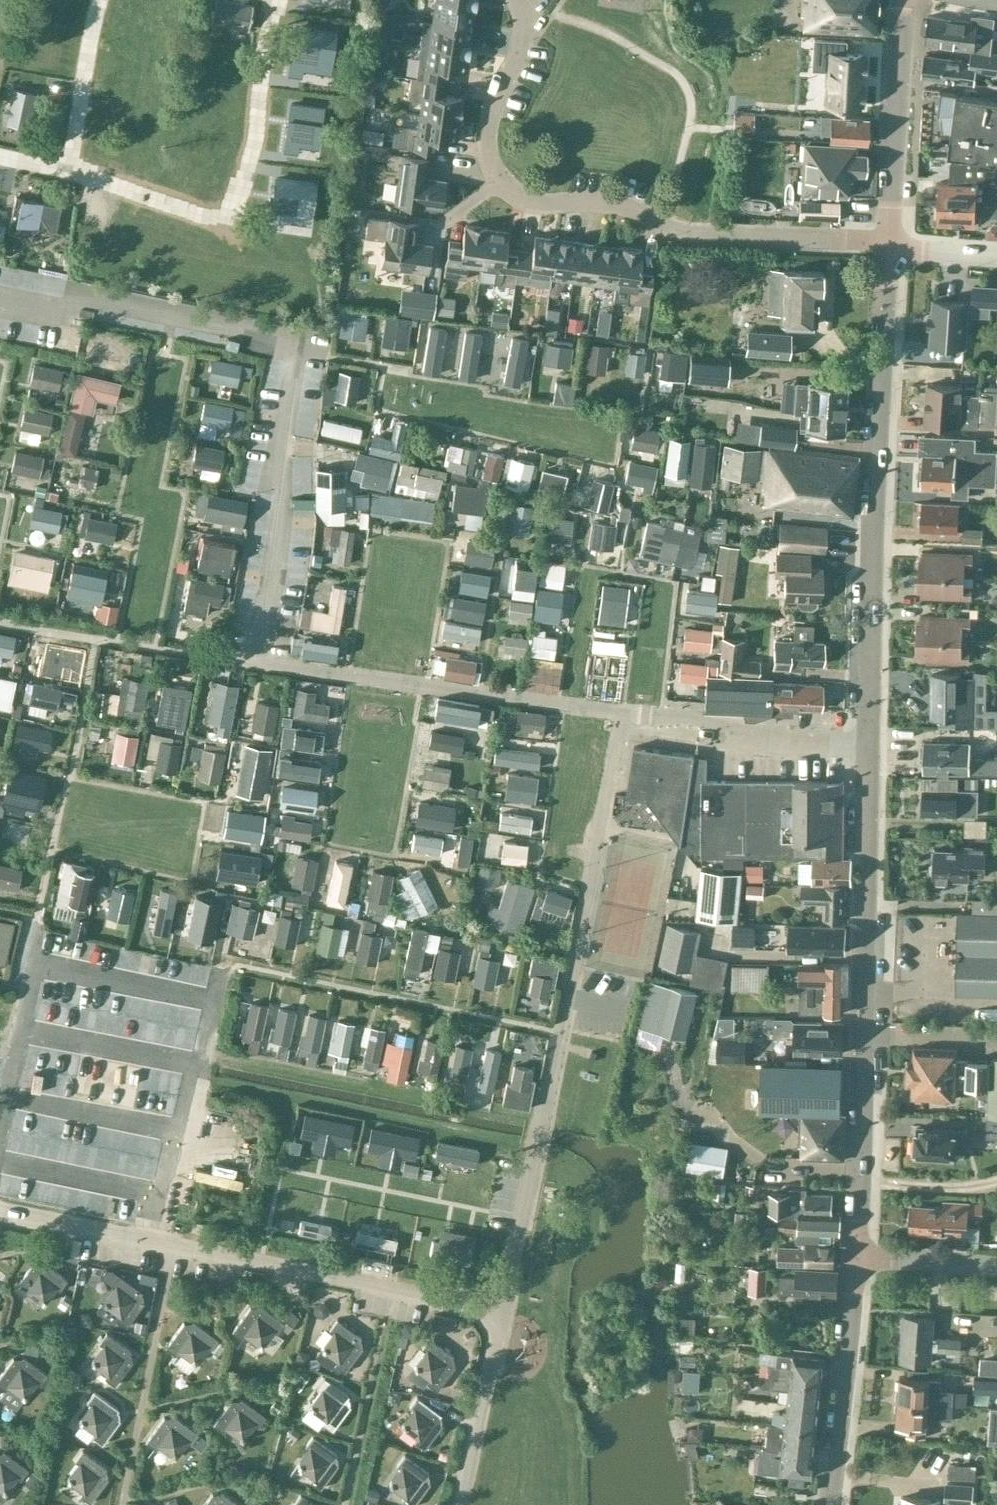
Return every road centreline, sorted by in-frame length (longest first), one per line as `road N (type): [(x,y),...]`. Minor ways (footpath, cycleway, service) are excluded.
road 1 (tertiary): [(858,1260),(874,531),(891,246)]
road 2 (residential): [(0,293),(302,352),(255,662),(620,713)]
road 3 (residential): [(891,246),(661,228),(632,210),(526,198),(505,187),(488,138),(524,39),(517,0)]
road 4 (tertiary): [(891,246),(909,0)]
road 5 (tertiary): [(833,1504),(858,1260)]
road 6 (residential): [(996,1269),(858,1260)]

